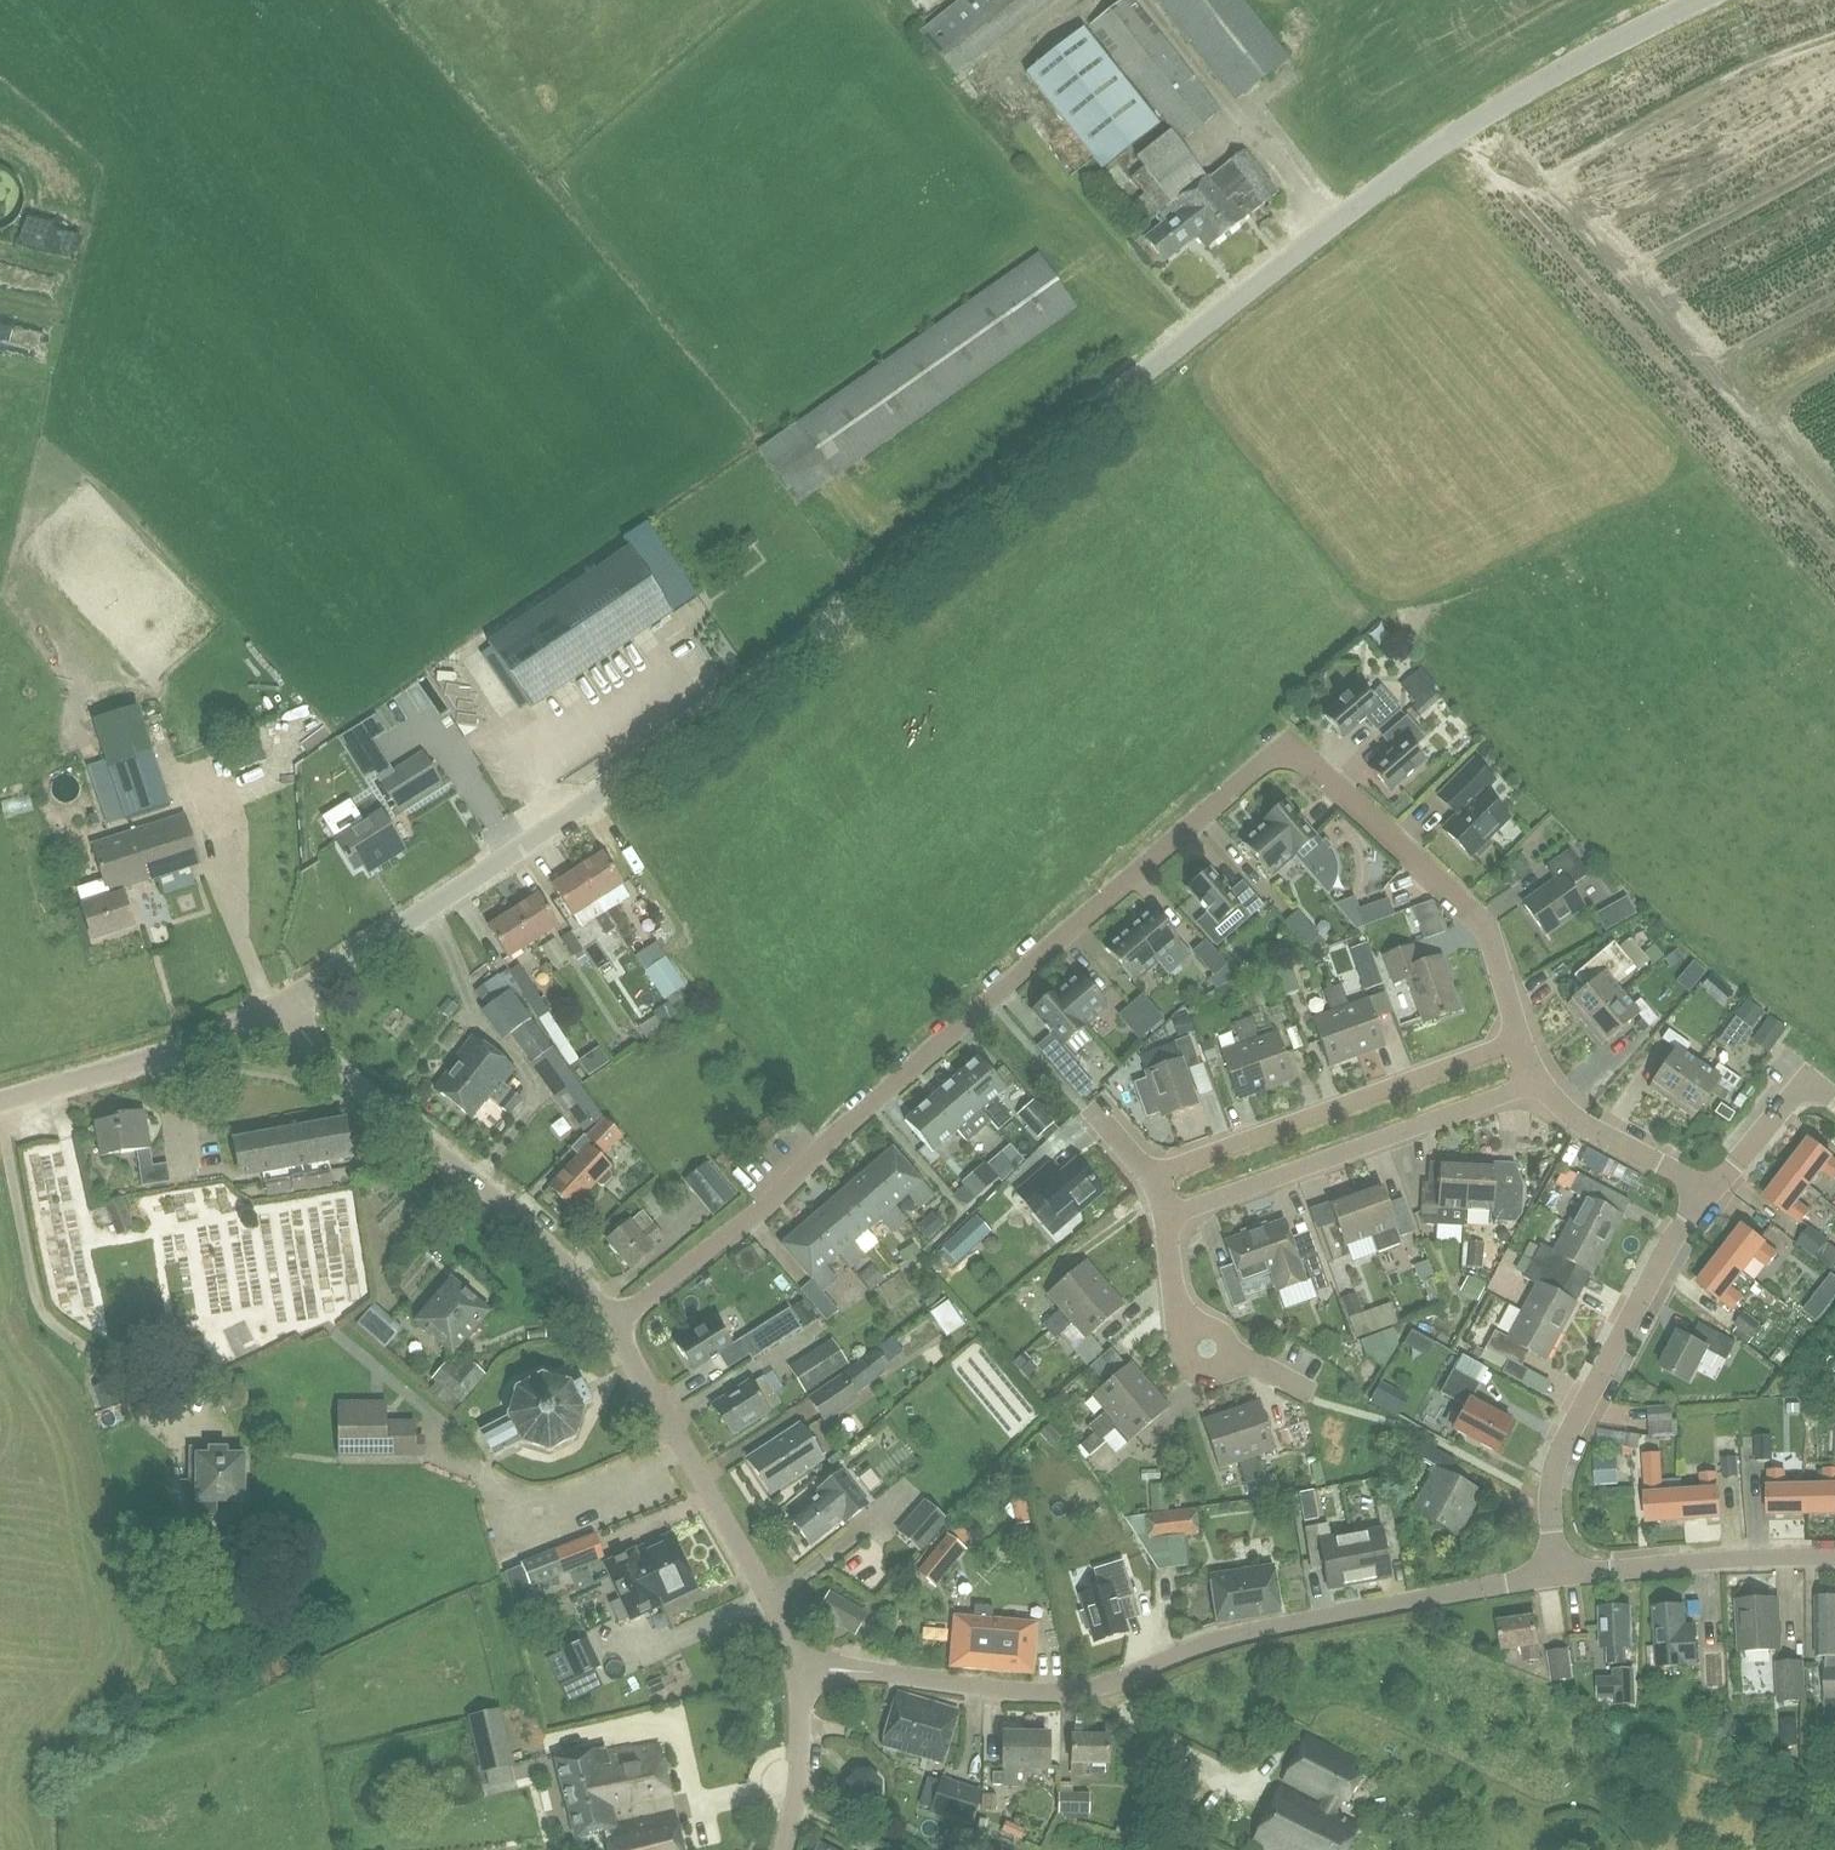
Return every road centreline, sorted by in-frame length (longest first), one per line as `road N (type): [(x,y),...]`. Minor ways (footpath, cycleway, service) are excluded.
road 1 (residential): [(277,1004),(619,781),(1389,180),(1578,61),(1700,0)]
road 2 (residential): [(617,1323),(1278,752),(1298,757),(1451,889)]
road 3 (residential): [(795,1664),(1000,1690),(1097,1689),(1187,1651),(1287,1622),(1558,1578)]
road 4 (residential): [(617,1323),(502,1205),(360,1088),(277,1004)]
road 5 (residential): [(1558,1578),(1555,1454),(1704,1194)]
road 6 (residential): [(1161,1217),(1540,1082)]
road 7 (residential): [(1151,1177),(1521,1041)]
road 8 (residential): [(795,1664),(760,1578),(617,1323)]
road 9 (residential): [(0,1101),(148,1060),(277,1004)]
road 10 (residential): [(1834,1556),(1558,1578)]
road 11 (residential): [(1294,1385),(1197,1345),(1175,1291),(1161,1217)]
road 12 (residential): [(1704,1194),(1562,1108),(1540,1082)]
road 13 (residential): [(780,1849),(799,1791),(795,1664)]
road 14 (residential): [(1704,1194),(1792,1099),(1808,1089),(1834,1101)]
road 15 (residential): [(1521,1041),(1482,931),(1451,889)]

